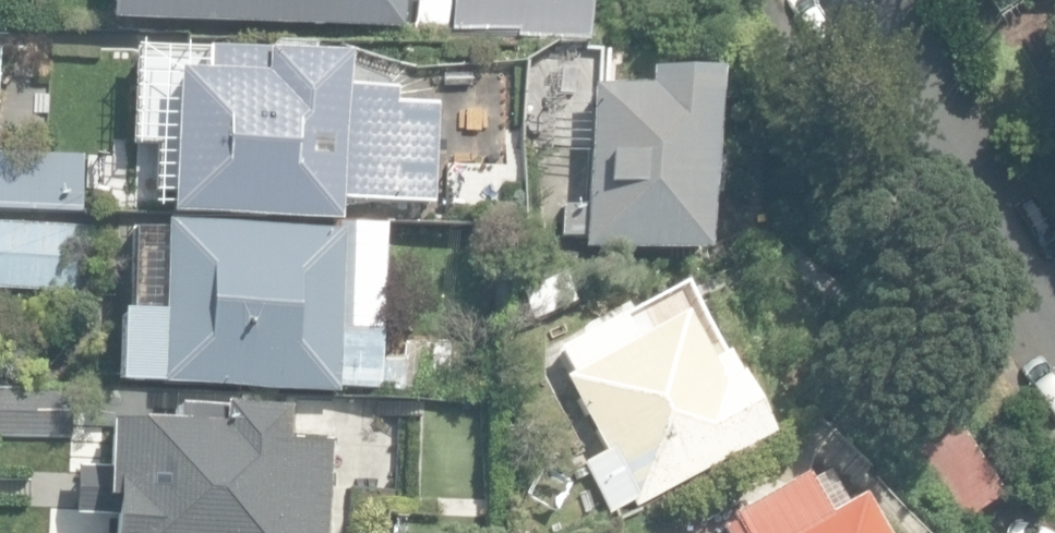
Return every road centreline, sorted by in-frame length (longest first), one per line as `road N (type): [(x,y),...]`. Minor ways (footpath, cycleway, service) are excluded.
road 1 (residential): [(854,0),(1054,312)]

